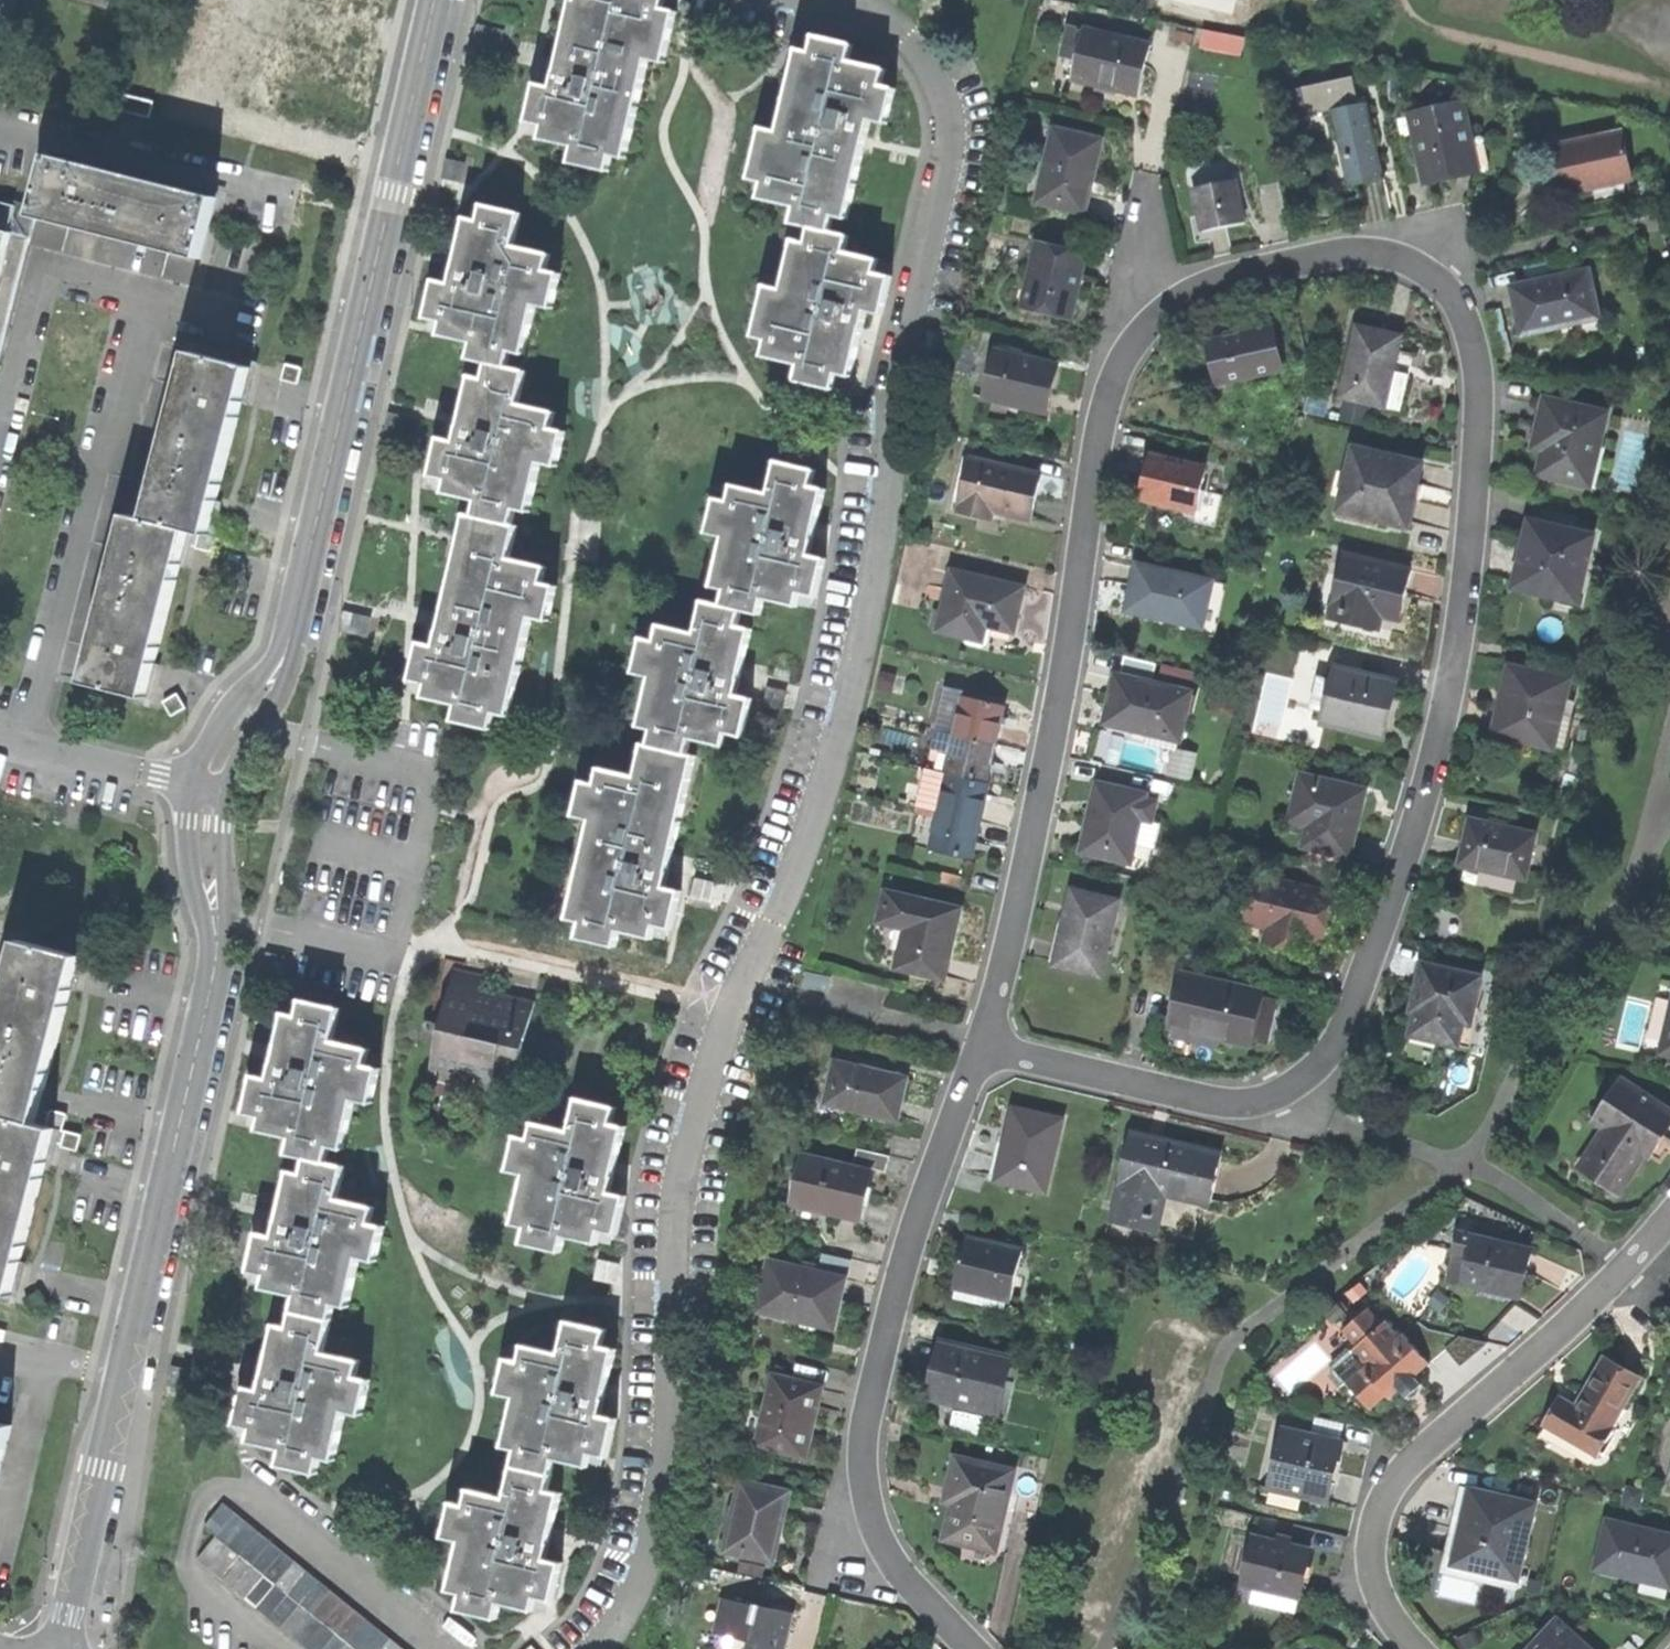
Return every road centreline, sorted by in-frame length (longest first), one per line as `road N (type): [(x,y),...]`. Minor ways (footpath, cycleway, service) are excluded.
road 1 (residential): [(1162,300),(1199,278),(1384,248),(1433,267),(1465,307),(1479,367),(1477,461),(1463,633),(1429,788),(1344,1030),(1285,1092),(1211,1103),(976,1048)]
road 2 (residential): [(976,1048),(1013,933),(1044,778),(1098,418),(1122,343),(1162,300)]
road 3 (residential): [(62,1648),(217,953)]
road 4 (residential): [(975,1648),(890,1559),(867,1511),(863,1437),(905,1264),(976,1048)]
road 5 (residential): [(301,593),(434,0)]
road 6 (residential): [(1669,1216),(1634,1262),(1416,1453),(1379,1500),(1369,1551),(1380,1599),(1413,1648)]
road 7 (residential): [(301,593),(273,657),(189,784),(194,889),(217,953)]
road 8 (residential): [(217,953),(227,903),(227,792),(297,655),(301,593)]

